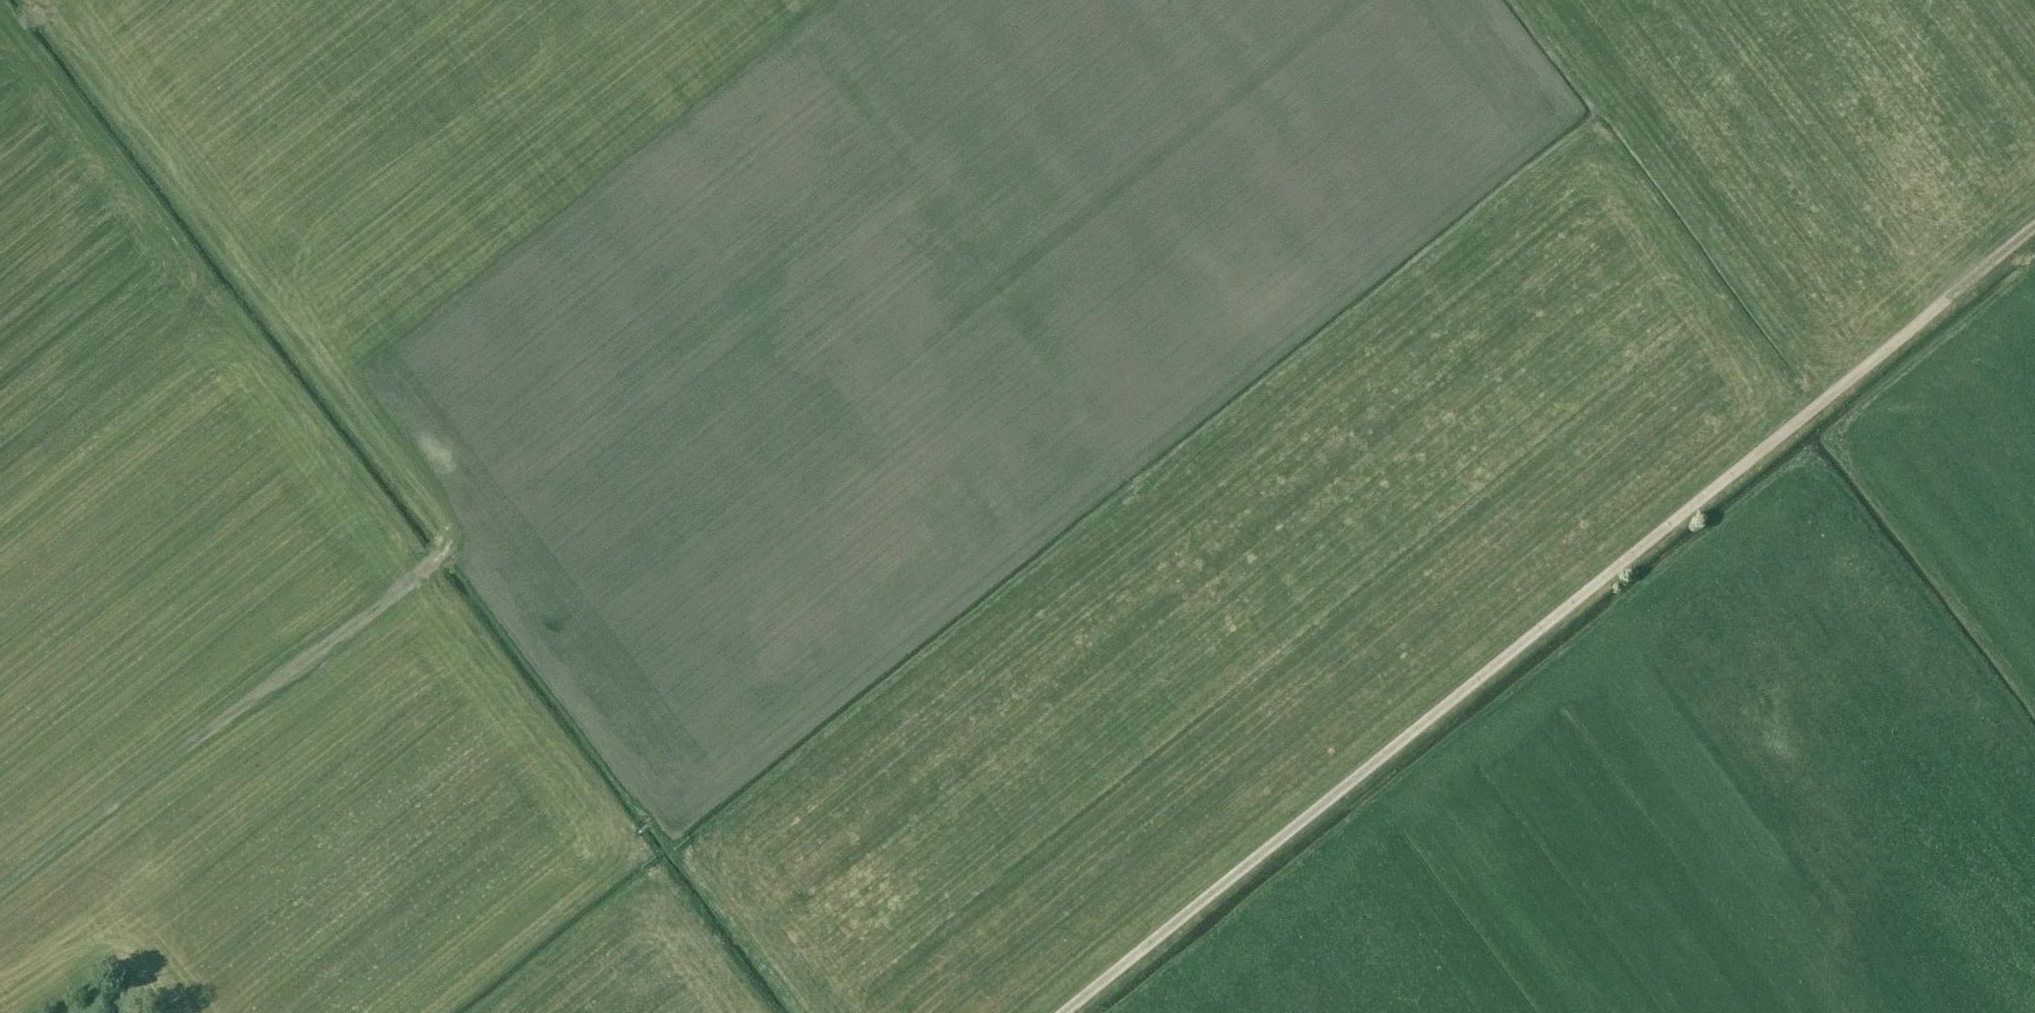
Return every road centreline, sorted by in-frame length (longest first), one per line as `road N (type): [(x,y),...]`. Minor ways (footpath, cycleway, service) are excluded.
road 1 (track): [(0,888),(441,554)]

